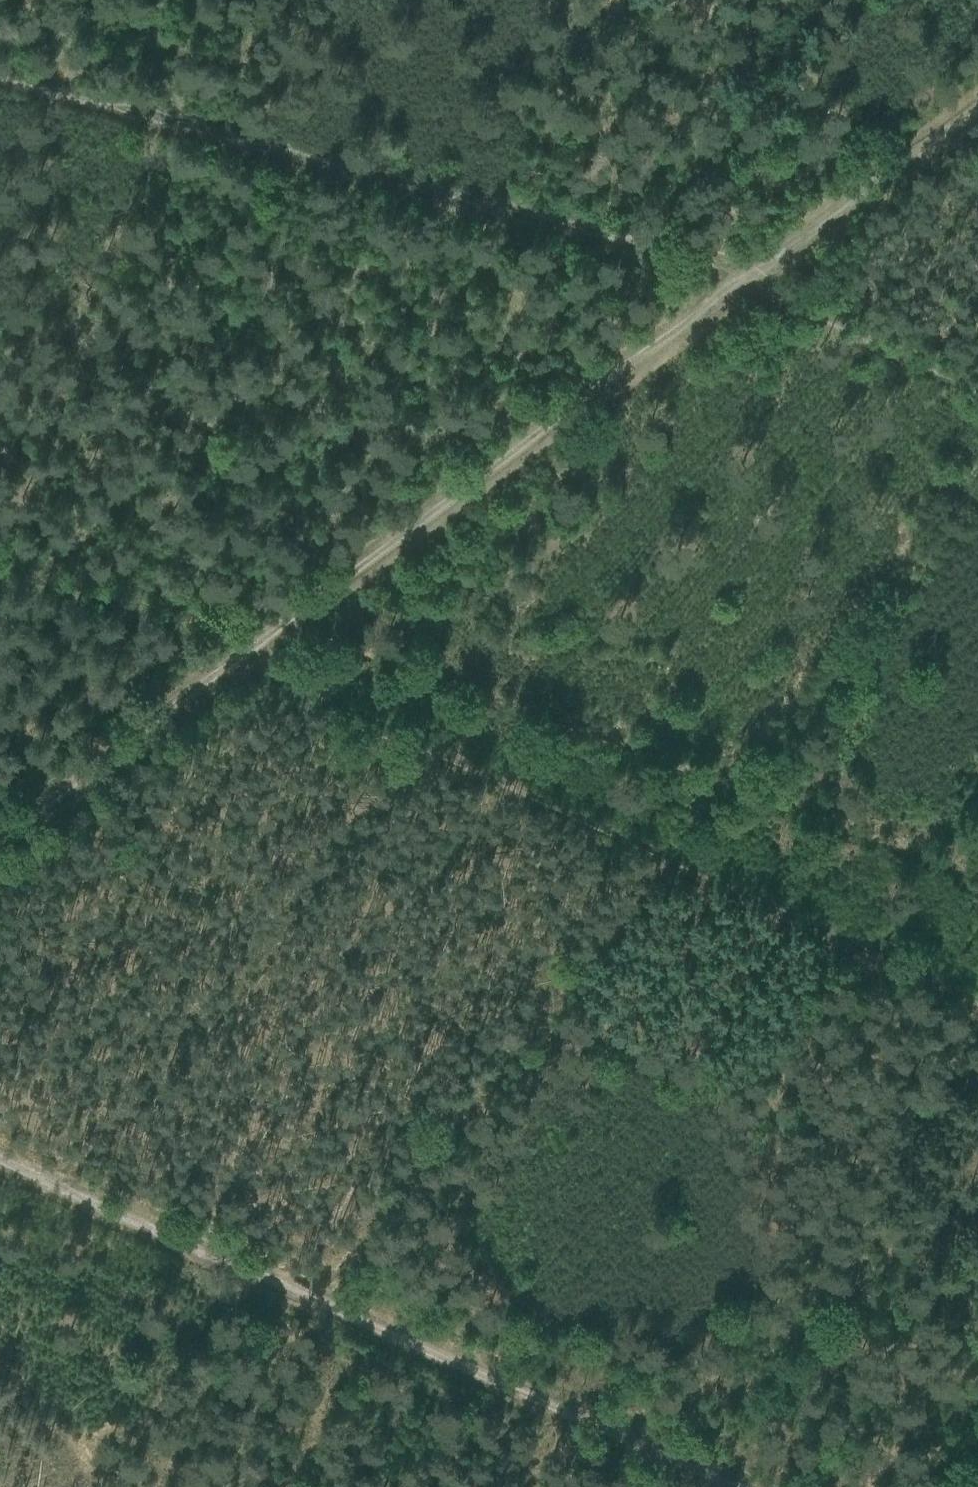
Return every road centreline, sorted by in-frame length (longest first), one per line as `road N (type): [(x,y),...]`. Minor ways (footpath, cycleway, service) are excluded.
road 1 (track): [(977,109),(0,842)]
road 2 (track): [(977,383),(760,268),(0,81)]
road 3 (track): [(0,1152),(746,1486)]

